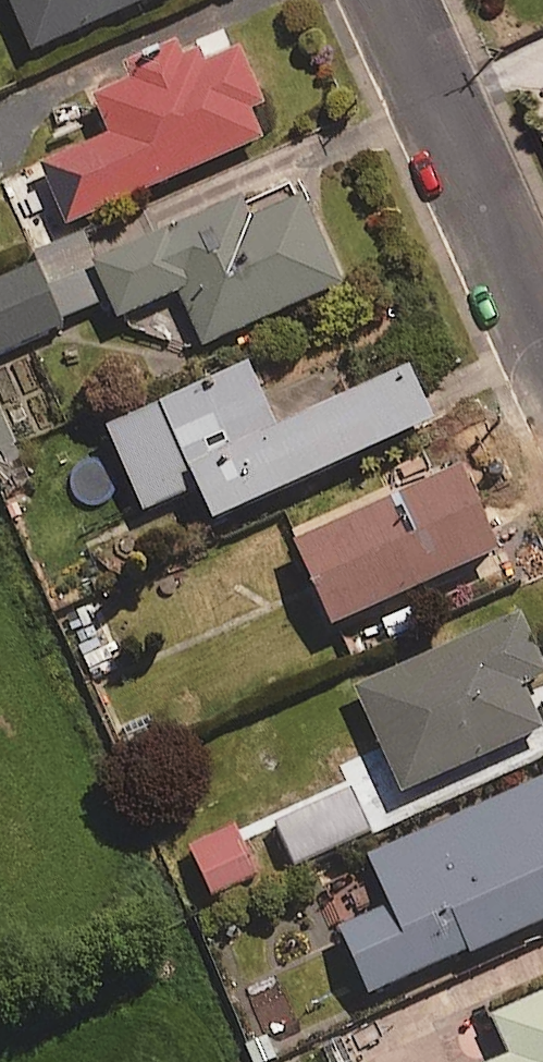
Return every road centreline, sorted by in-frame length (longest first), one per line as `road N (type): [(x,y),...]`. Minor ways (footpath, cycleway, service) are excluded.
road 1 (residential): [(542,341),(390,0)]

